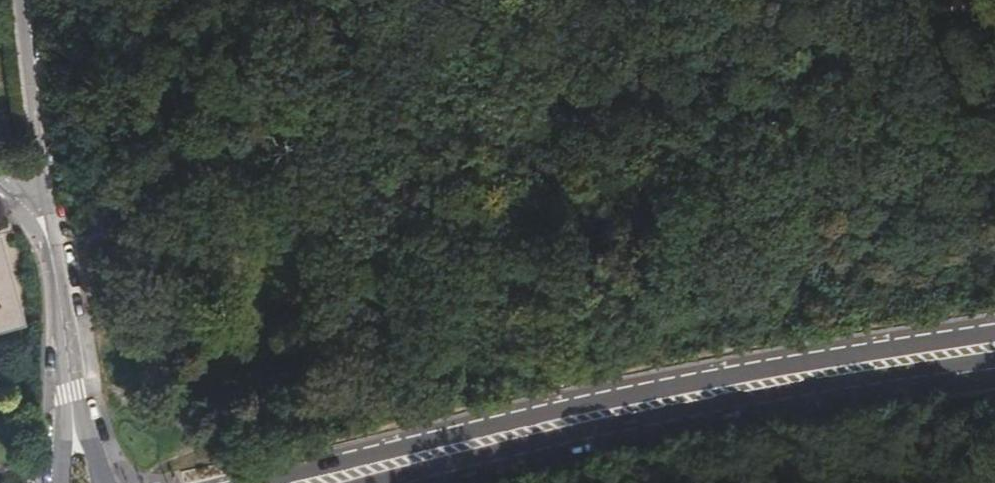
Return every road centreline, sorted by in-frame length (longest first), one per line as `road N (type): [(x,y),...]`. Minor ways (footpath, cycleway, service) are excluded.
road 1 (secondary): [(994,331),(680,385),(253,482)]
road 2 (secondary): [(413,482),(687,417),(994,366)]
road 3 (unclassified): [(54,261),(23,0)]
road 4 (track): [(351,369),(318,399),(157,482)]
road 5 (residential): [(54,261),(72,393)]

